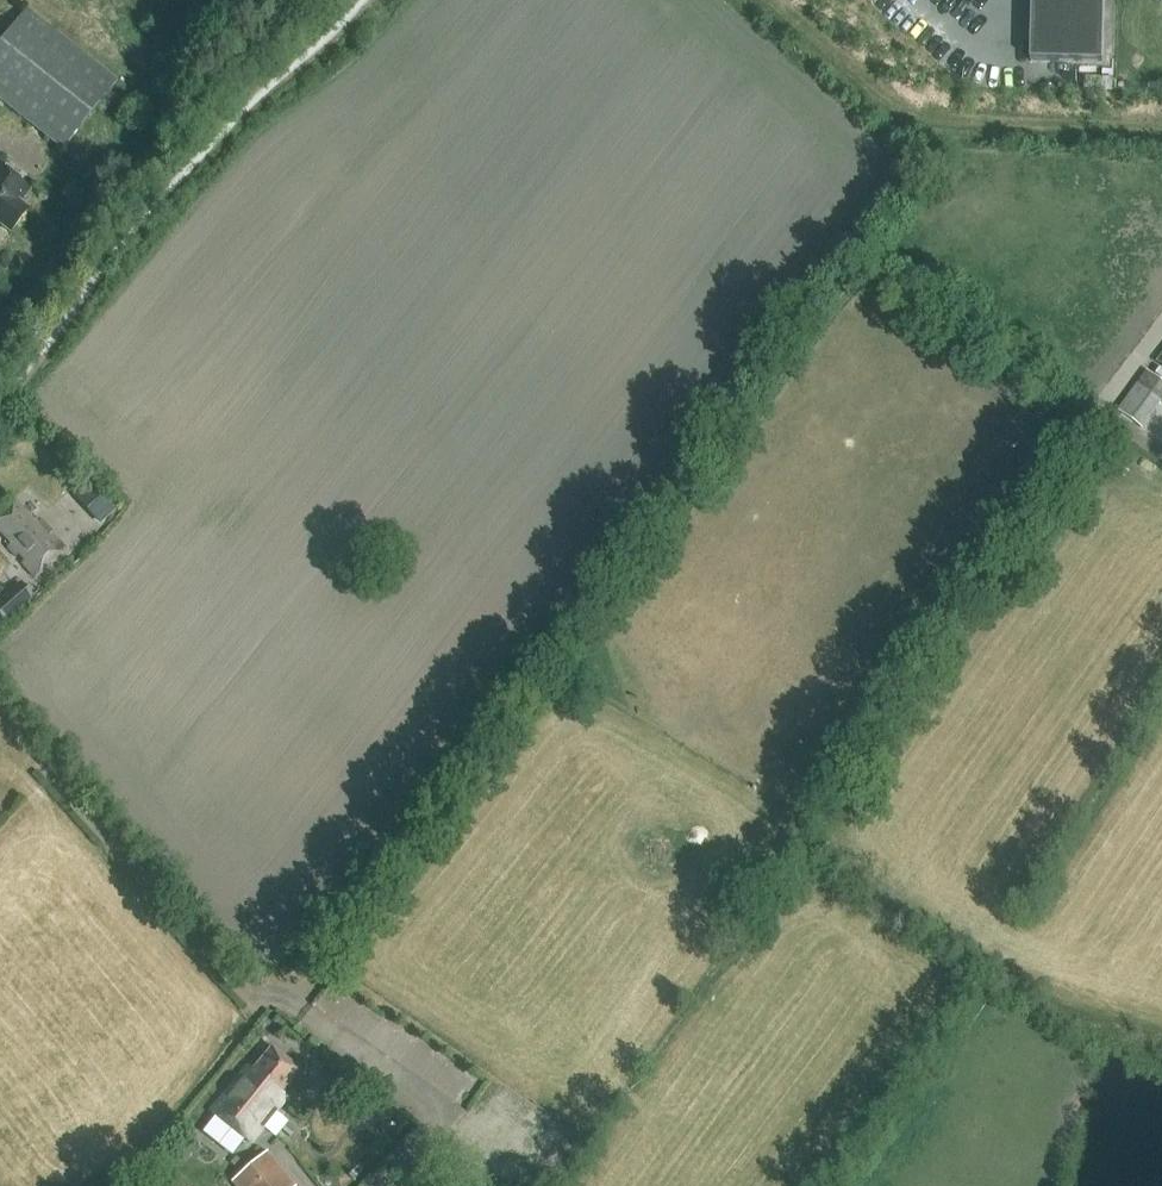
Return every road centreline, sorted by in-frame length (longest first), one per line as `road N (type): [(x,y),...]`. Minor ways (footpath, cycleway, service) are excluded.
road 1 (track): [(1161,457),(917,302),(863,276),(844,281),(385,901),(294,1014),(275,1019),(0,711)]

